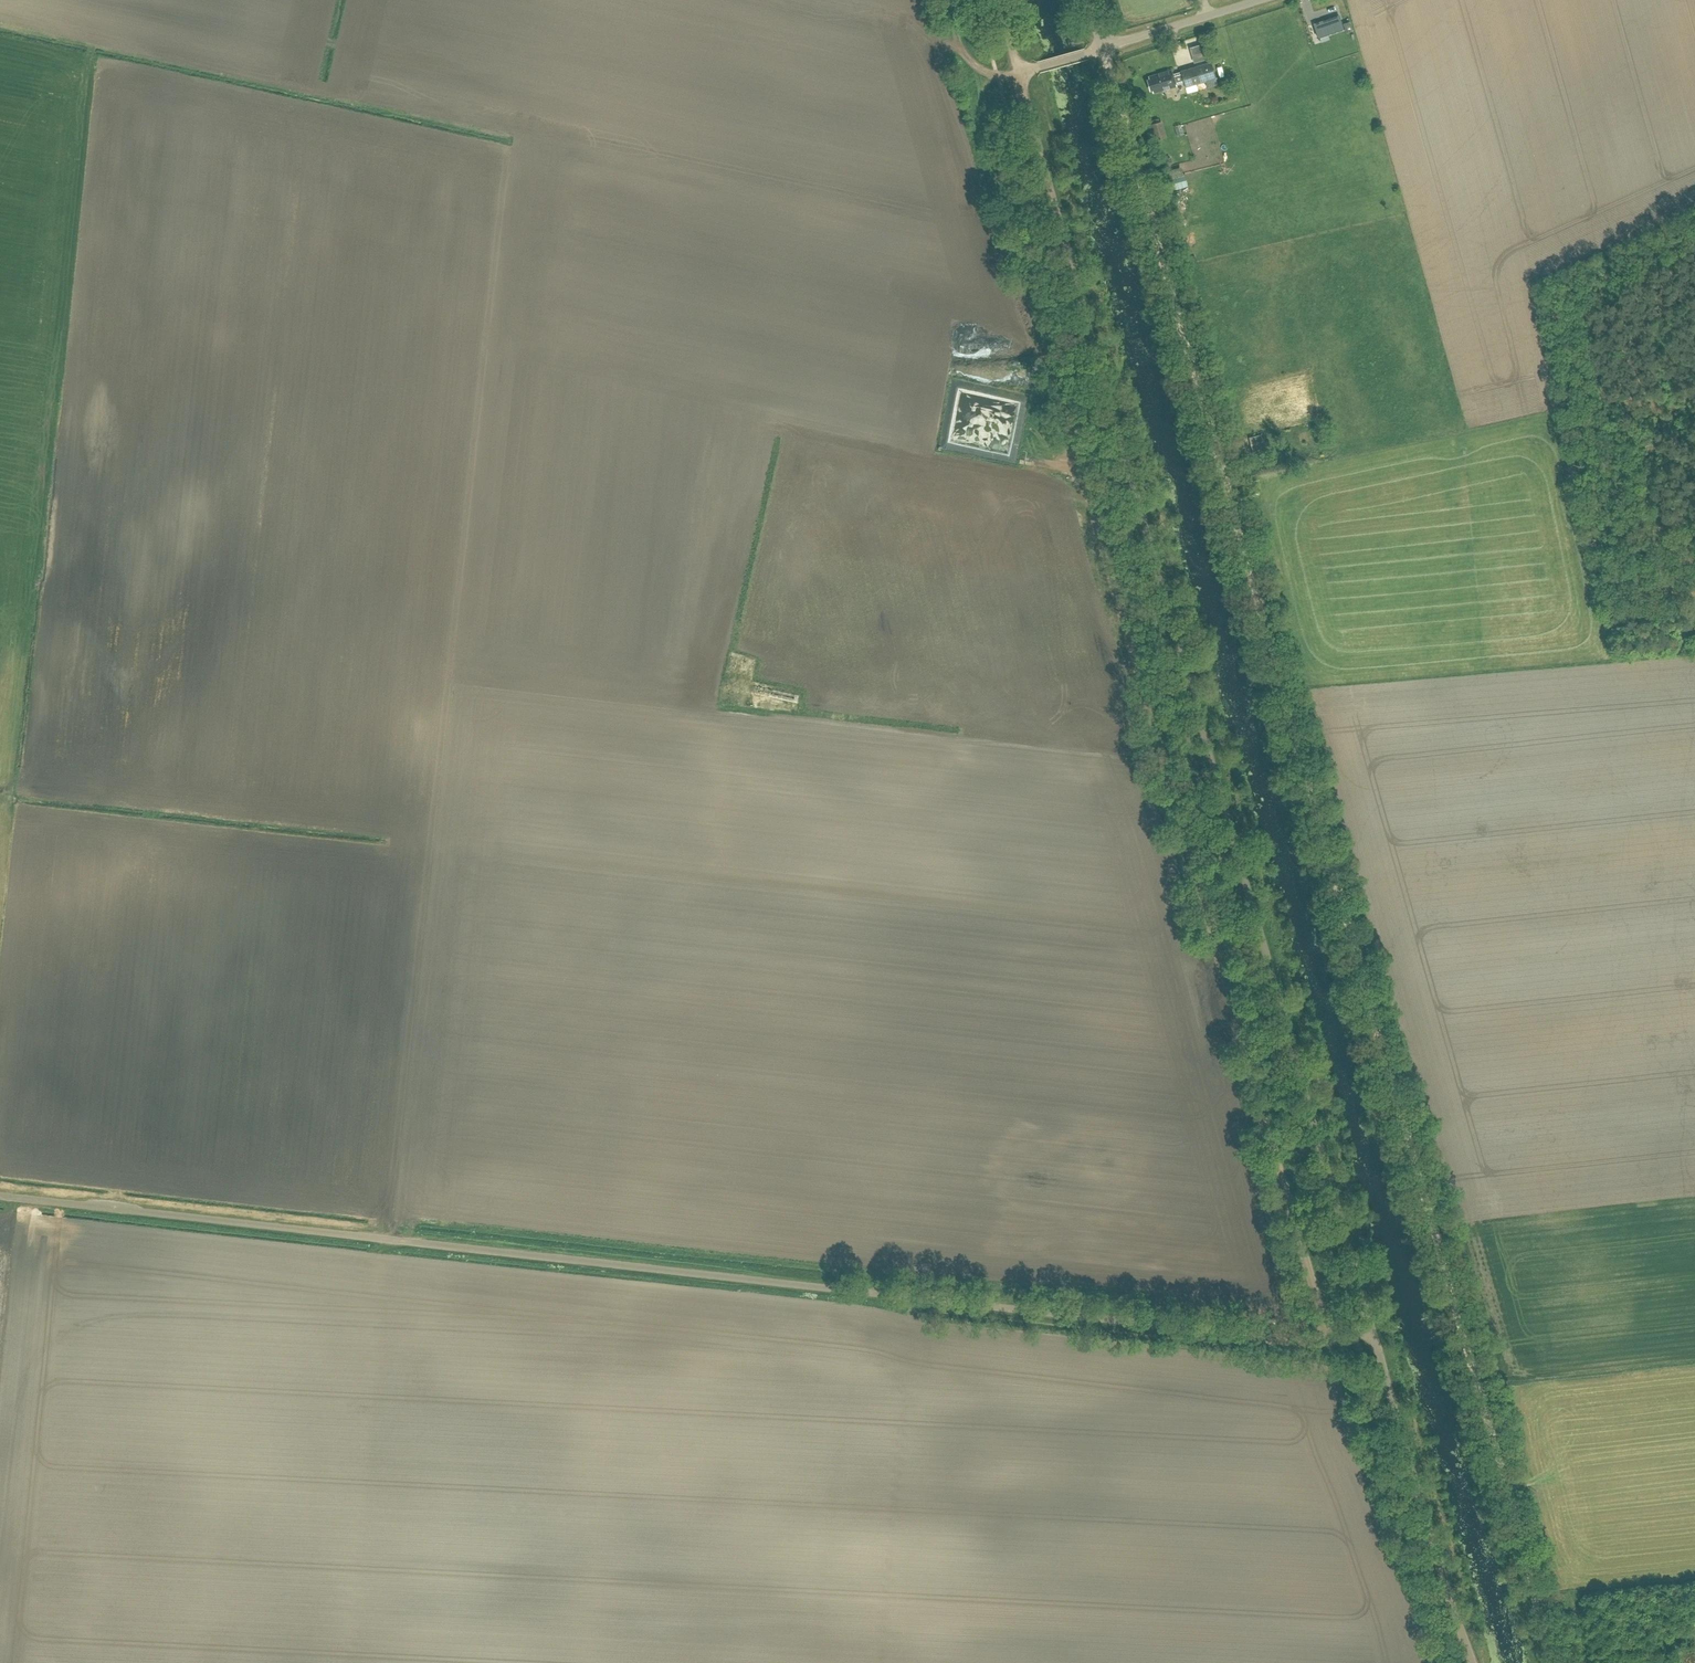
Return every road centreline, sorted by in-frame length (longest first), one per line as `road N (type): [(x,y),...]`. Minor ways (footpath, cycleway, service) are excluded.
road 1 (track): [(1525,1557),(1102,48)]
road 2 (unclassified): [(0,1195),(1302,1342),(1371,1328)]
road 3 (track): [(998,78),(984,95),(991,156),(1328,1337)]
road 4 (unclassified): [(1019,72),(1371,1328)]
road 5 (unclassified): [(1371,1328),(1426,1519)]
road 6 (unclassified): [(1102,48),(1258,0)]
road 7 (unclassified): [(1473,1662),(1426,1519)]

